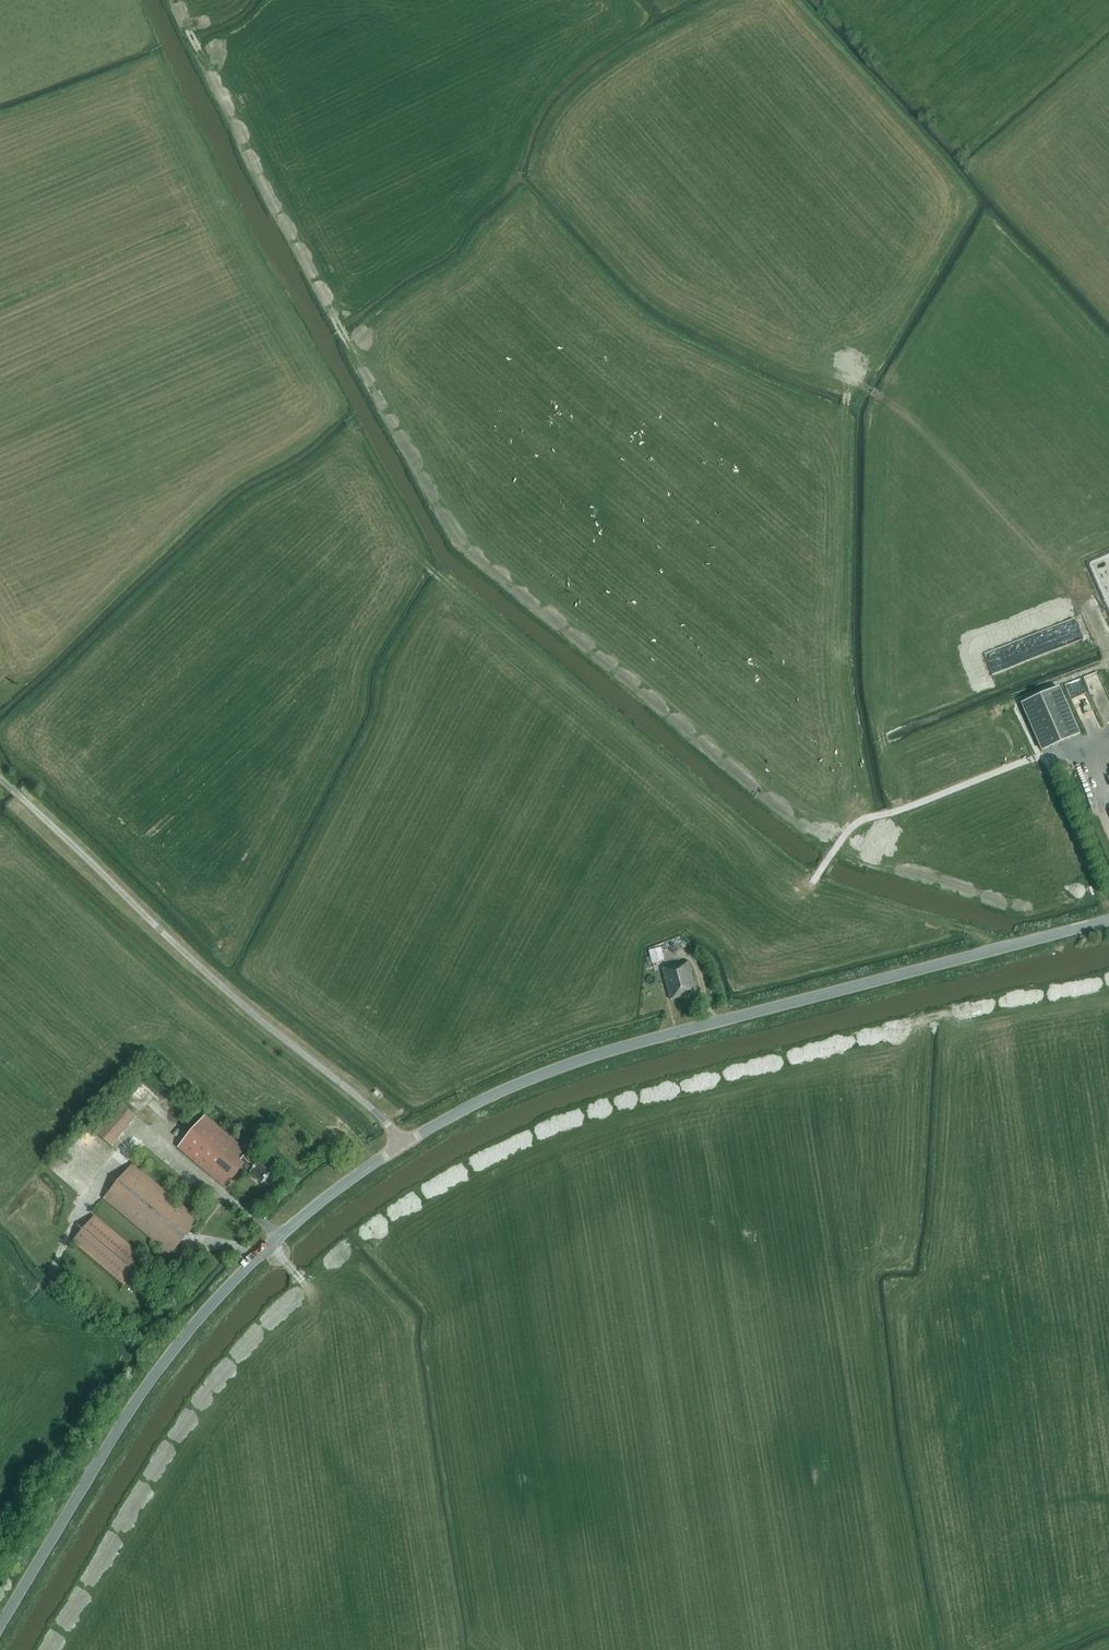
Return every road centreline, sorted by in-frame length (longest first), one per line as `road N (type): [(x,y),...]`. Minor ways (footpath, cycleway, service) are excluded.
road 1 (tertiary): [(0,1627),(132,1409),(198,1321),(280,1237),(401,1146),(494,1095),(592,1057),(1108,920)]

